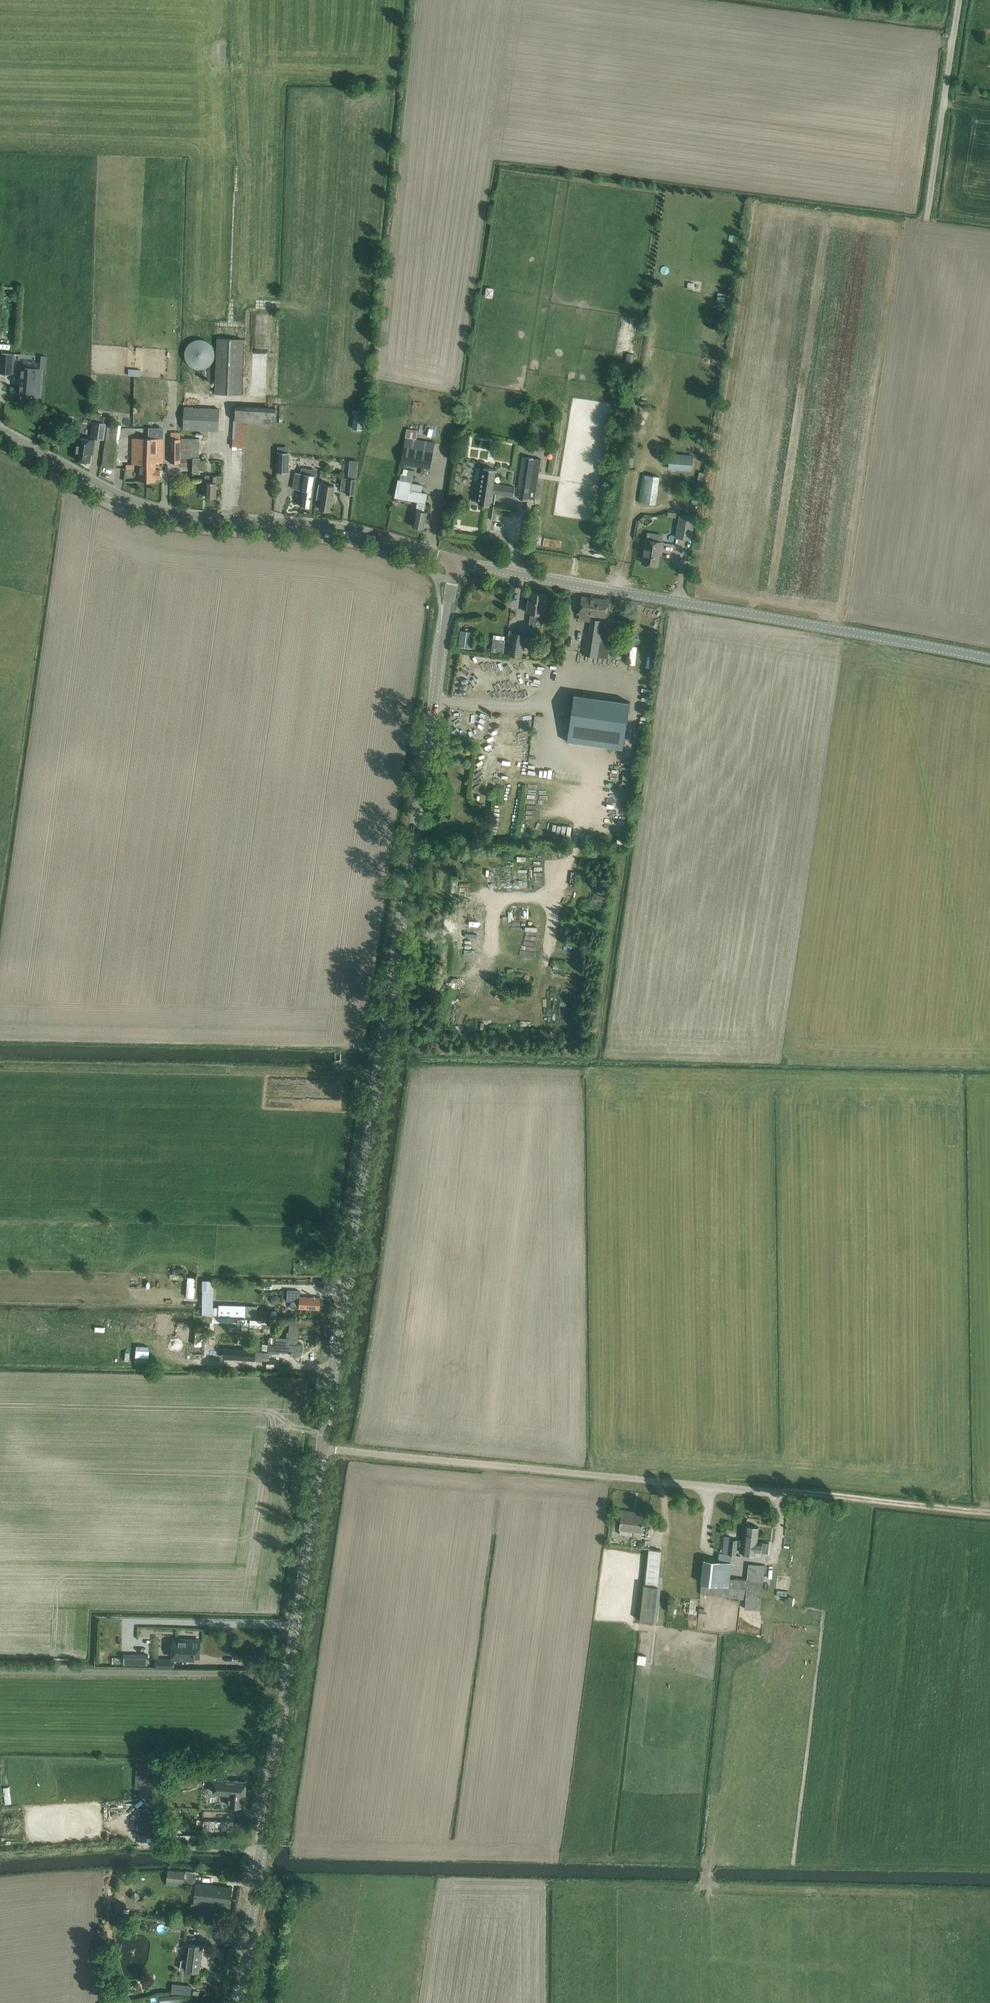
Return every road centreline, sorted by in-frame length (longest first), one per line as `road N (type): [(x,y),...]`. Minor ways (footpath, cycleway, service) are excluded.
road 1 (tertiary): [(322,1449),(457,560)]
road 2 (tertiary): [(238,2002),(322,1449)]
road 3 (tertiary): [(989,659),(457,560)]
road 4 (tertiary): [(457,560),(351,530),(172,514),(117,497),(0,432)]
road 5 (unclassified): [(770,1491),(322,1449)]
road 6 (unclassified): [(927,218),(959,0)]
road 7 (track): [(989,1513),(770,1491)]

